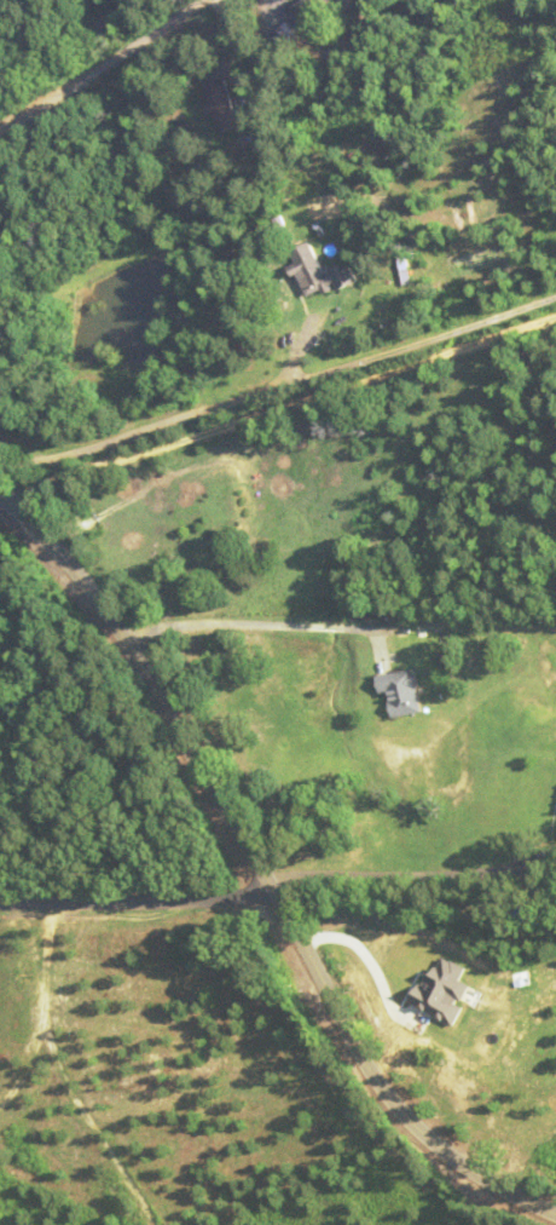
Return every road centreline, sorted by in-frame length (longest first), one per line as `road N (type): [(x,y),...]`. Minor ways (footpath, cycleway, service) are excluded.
road 1 (residential): [(555,1209),(486,1181),(407,1121),(367,1065),(139,657),(71,563),(0,495)]
road 2 (residential): [(0,470),(555,297)]
road 3 (residential): [(0,905),(273,897)]
road 4 (residential): [(0,127),(201,0)]

